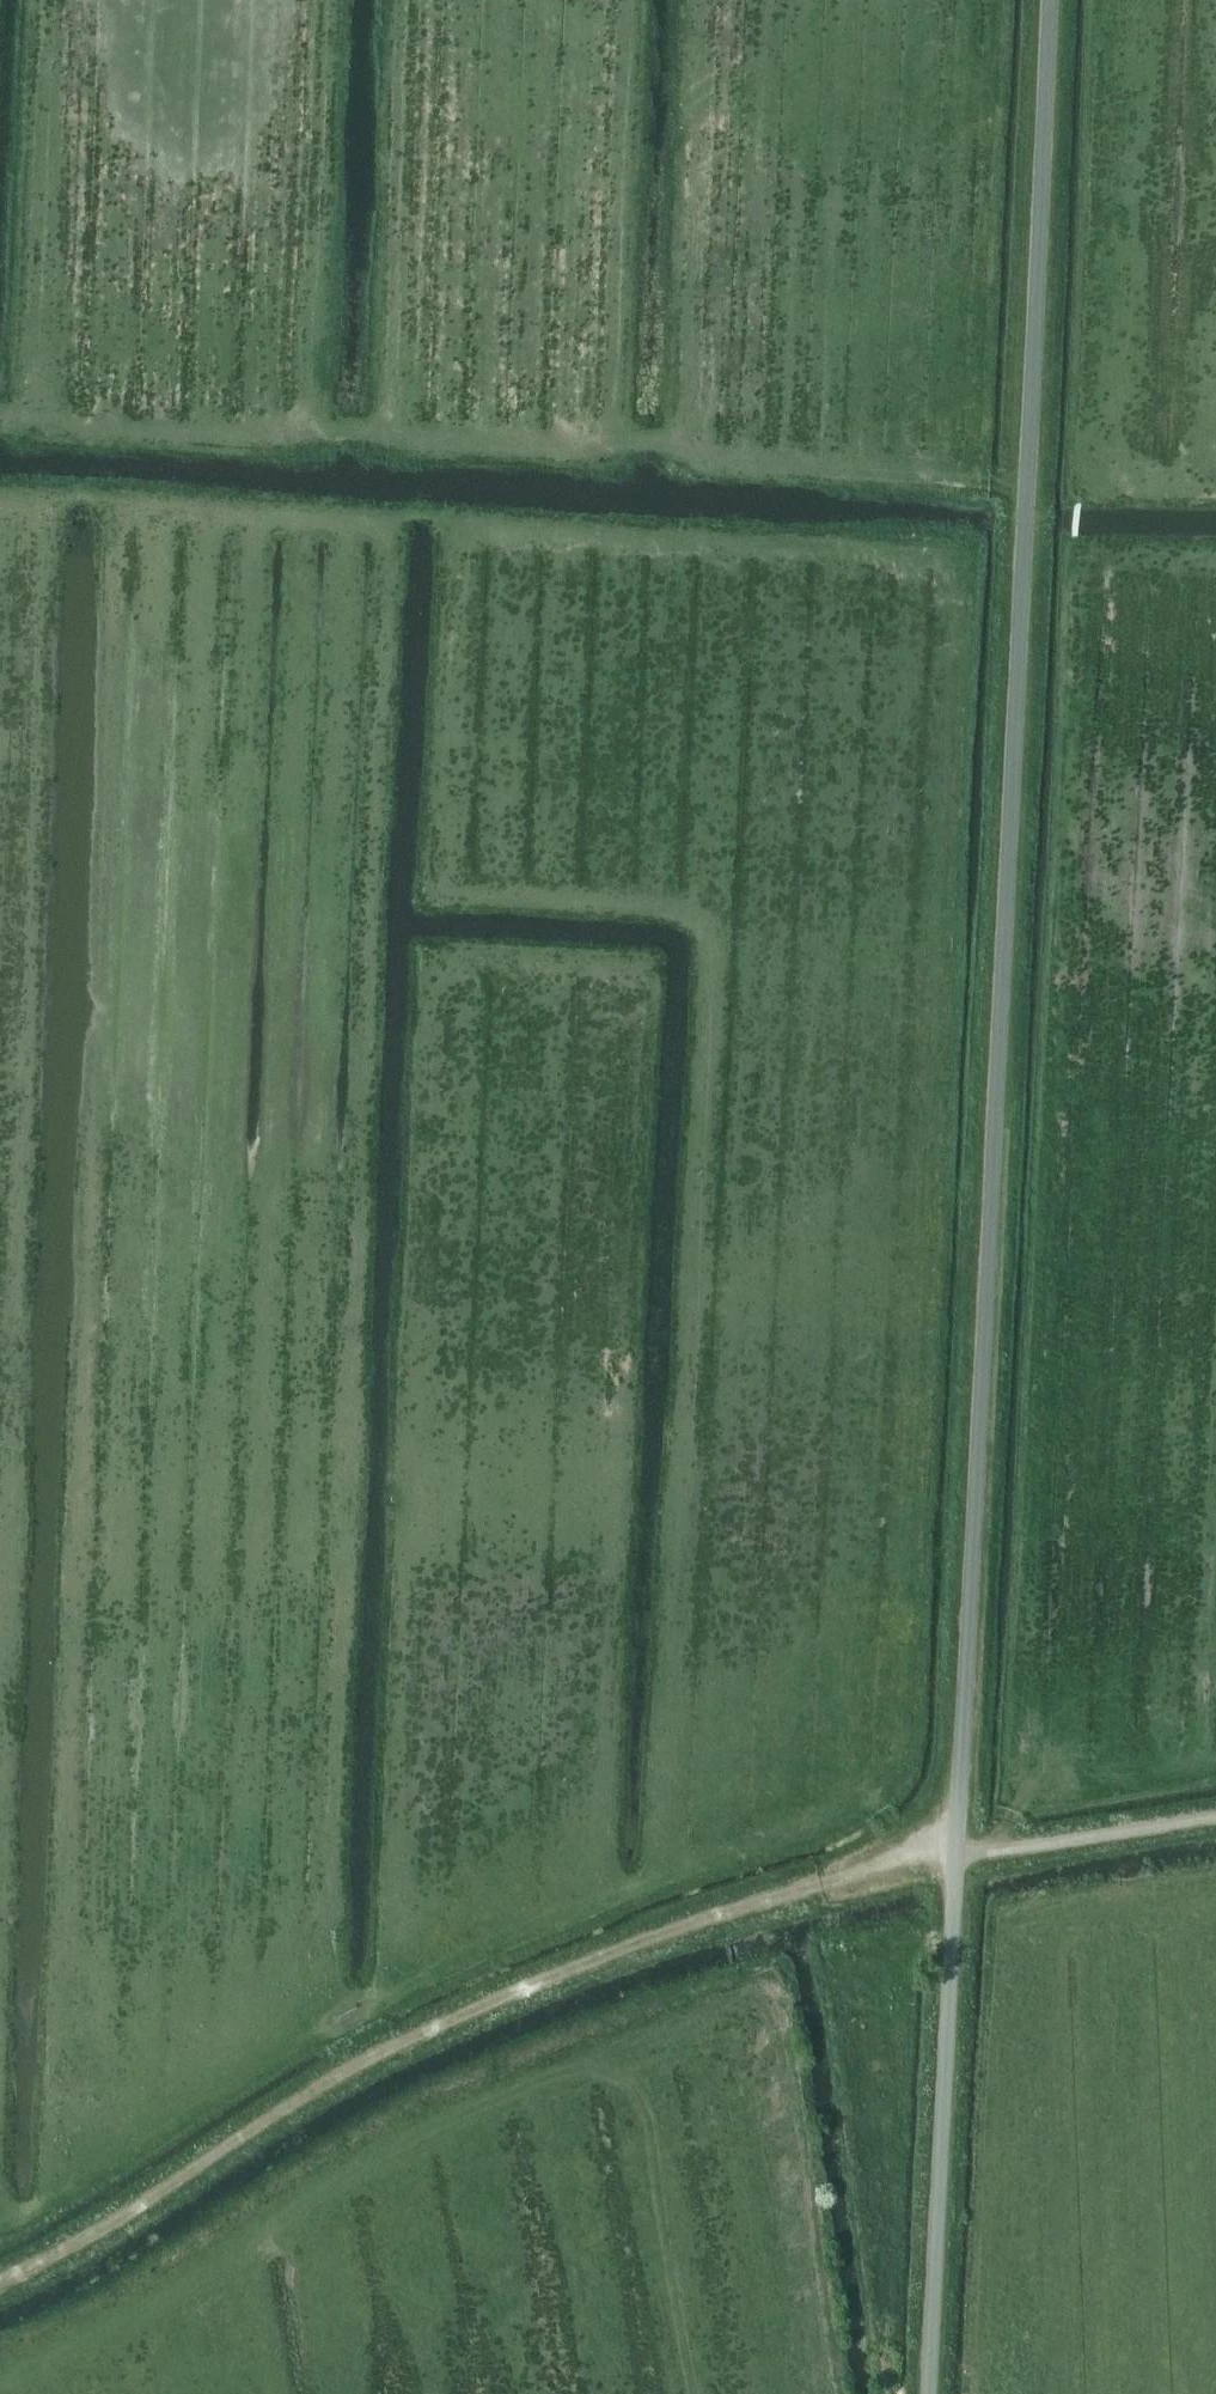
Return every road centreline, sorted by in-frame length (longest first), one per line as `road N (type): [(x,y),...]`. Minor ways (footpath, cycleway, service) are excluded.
road 1 (unclassified): [(934,2393),(1049,0)]
road 2 (track): [(0,2283),(84,2243),(431,2030),(582,1963),(919,1845),(956,1858)]

